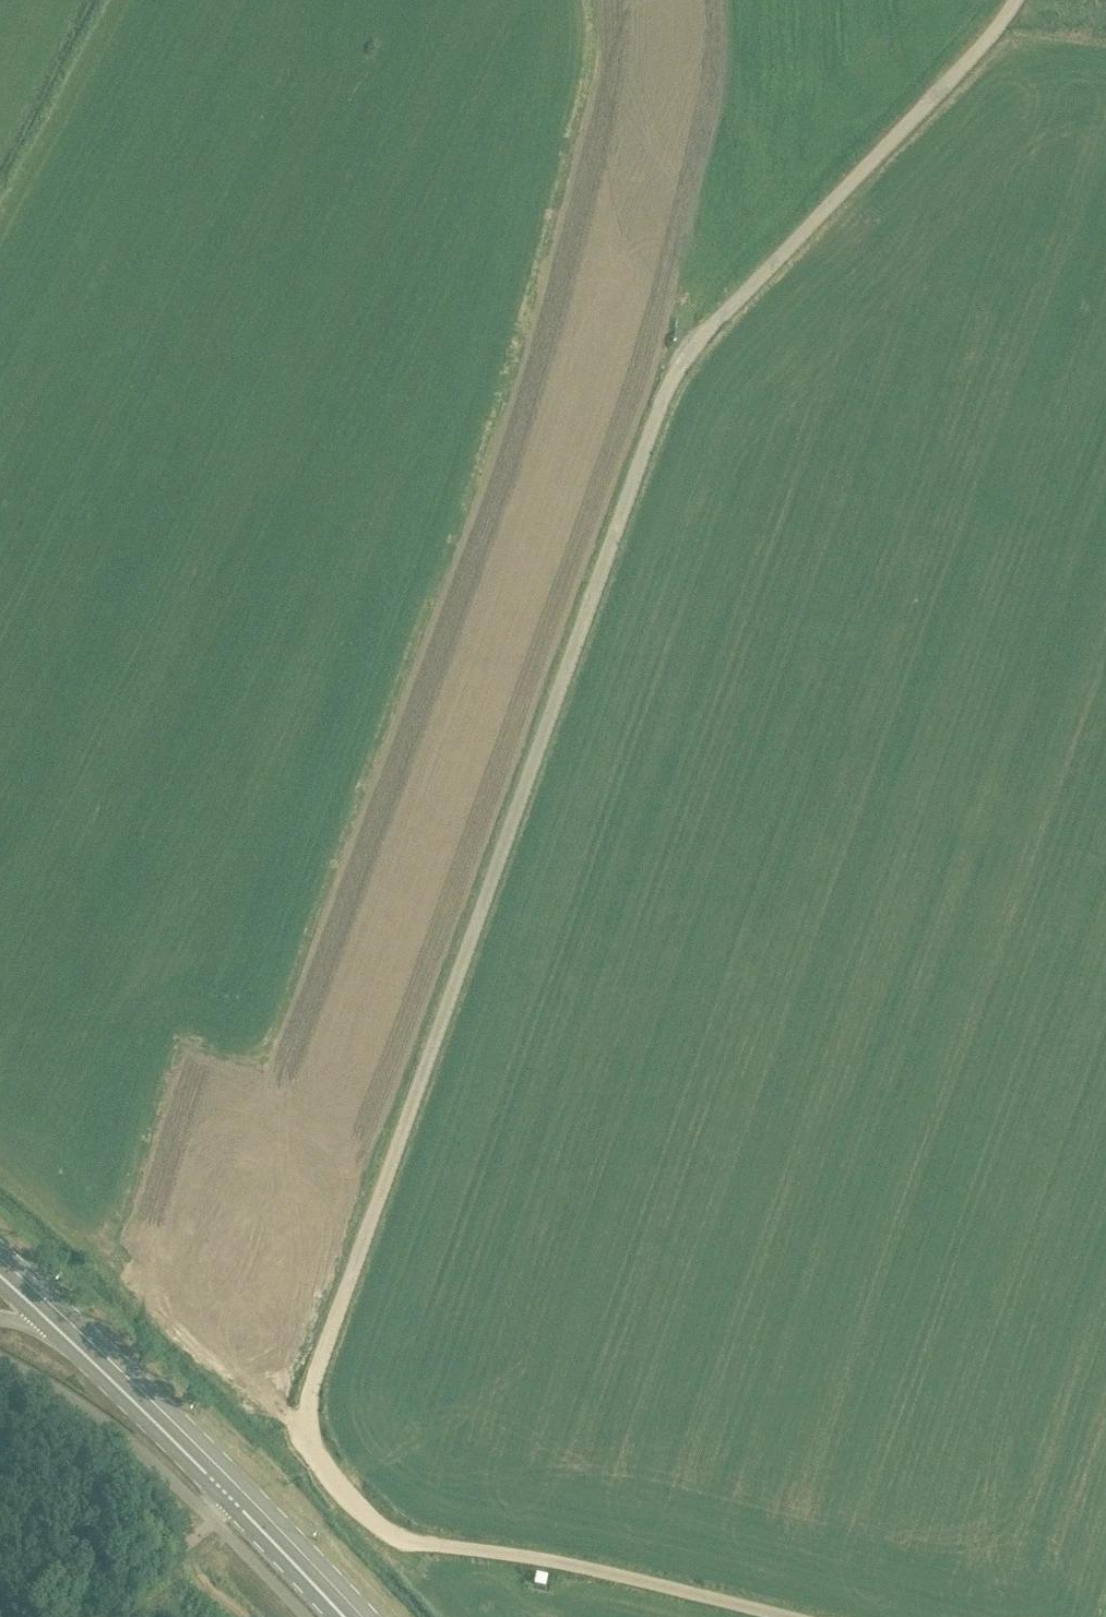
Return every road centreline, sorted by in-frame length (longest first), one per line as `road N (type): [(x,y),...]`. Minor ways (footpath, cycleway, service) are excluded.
road 1 (unclassified): [(791,1616),(575,1565),(400,1538),(364,1513),(318,1457),(307,1412),(678,364),(964,65),(1013,0)]
road 2 (primary): [(337,1616),(237,1504),(0,1278)]
road 3 (track): [(213,1522),(175,1550),(0,1516)]

